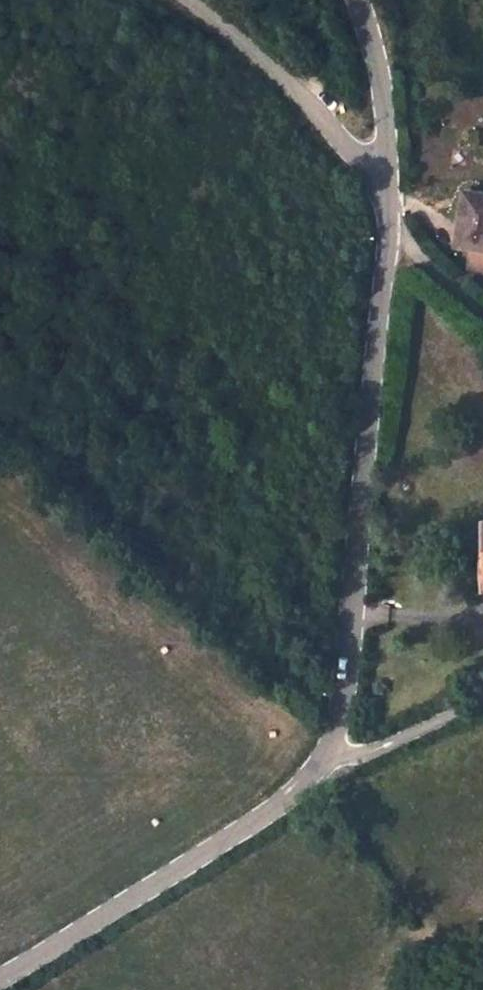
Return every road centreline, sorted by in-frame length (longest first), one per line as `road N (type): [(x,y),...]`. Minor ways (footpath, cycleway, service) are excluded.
road 1 (unclassified): [(387,204),(342,710),(328,761)]
road 2 (unclassified): [(328,761),(299,791),(0,980)]
road 3 (residential): [(187,0),(328,124),(387,204)]
road 4 (track): [(328,761),(435,917),(380,989)]
road 5 (unclassified): [(359,0),(376,54),(387,204)]
road 6 (unclassified): [(328,761),(360,759),(482,699)]
road 7 (track): [(387,204),(423,261),(482,310)]

